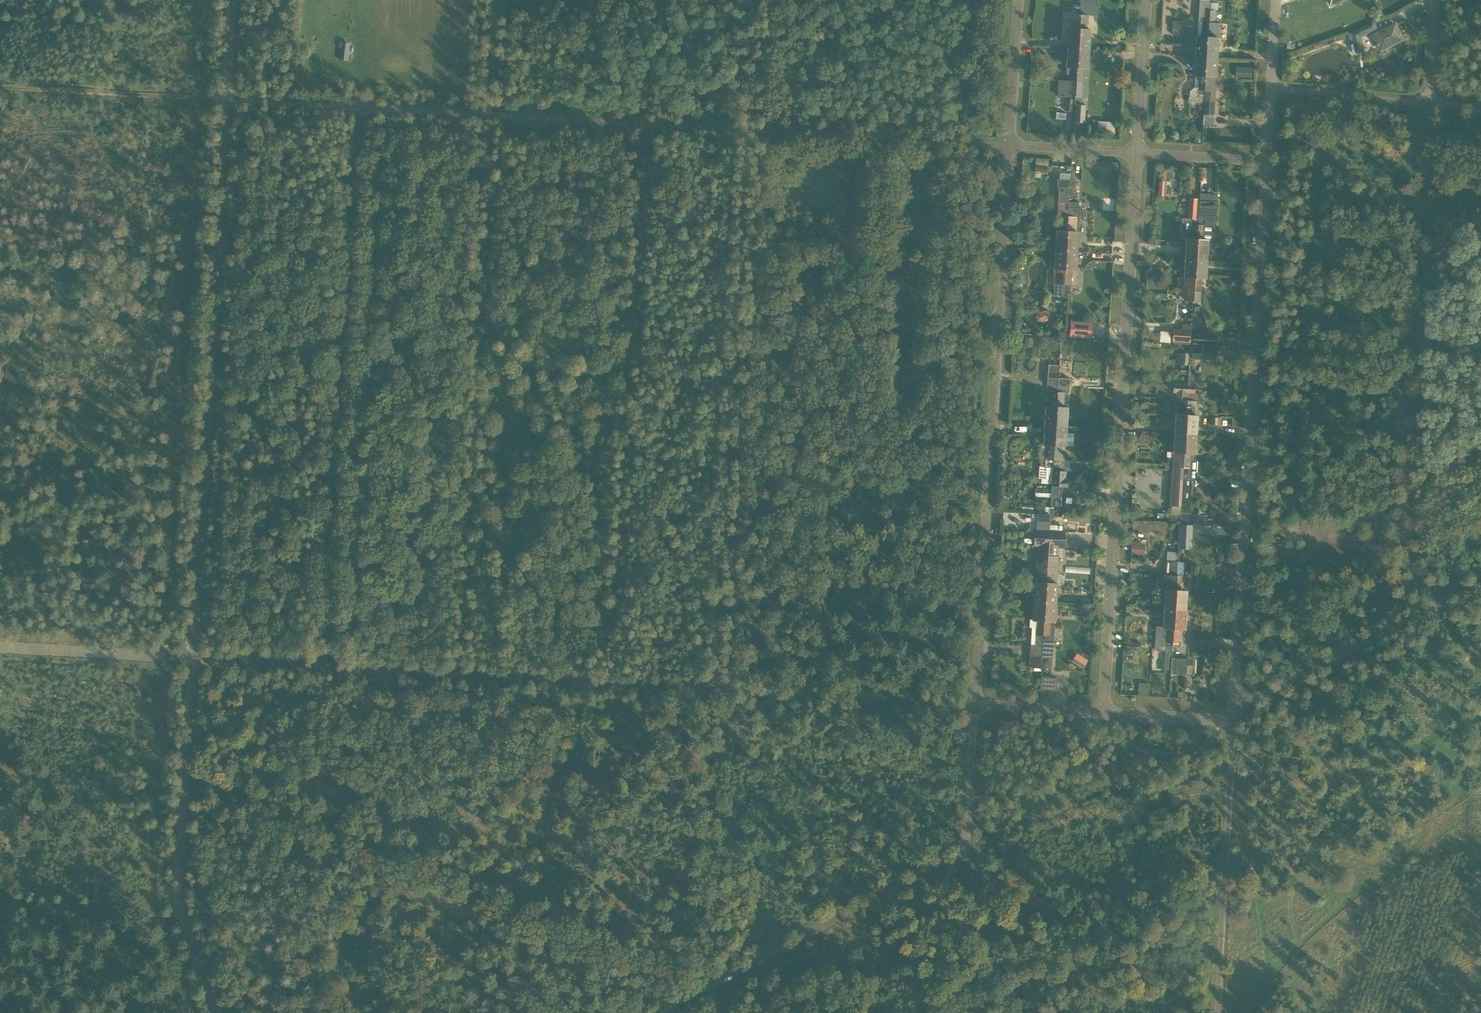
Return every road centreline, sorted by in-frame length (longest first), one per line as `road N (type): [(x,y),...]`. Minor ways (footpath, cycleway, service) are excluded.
road 1 (residential): [(974,706),(1008,145)]
road 2 (unclassified): [(194,658),(227,98)]
road 3 (residential): [(1102,713),(1136,154)]
road 4 (unclassified): [(711,689),(749,131)]
road 5 (residential): [(1233,716),(1272,162)]
road 6 (unclassified): [(227,98),(749,131)]
road 7 (unclassified): [(194,658),(711,689)]
road 8 (residential): [(1428,106),(1404,516),(1411,557),(1435,603)]
road 9 (unclassified): [(656,1012),(964,850),(974,706)]
road 10 (unclassified): [(219,1012),(176,900),(194,658)]
road 11 (unclassified): [(1215,1012),(1233,716)]
road 12 (unclassified): [(711,689),(974,706)]
road 13 (residential): [(1233,716),(1435,603)]
road 14 (track): [(0,86),(227,98)]
road 15 (track): [(1050,1012),(964,850)]
road 16 (residential): [(1136,154),(1145,0)]
road 17 (residential): [(1277,89),(1428,106)]
road 18 (residential): [(1008,145),(1017,0)]
road 19 (residential): [(1136,154),(1272,162)]
road 20 (unclassified): [(749,131),(882,139)]
road 21 (unclassified): [(749,131),(756,0)]
road 22 (residential): [(1233,716),(1102,713)]
road 23 (residential): [(1008,145),(1136,154)]
road 24 (residential): [(1102,713),(974,706)]
road 25 (residential): [(882,139),(1008,145)]

